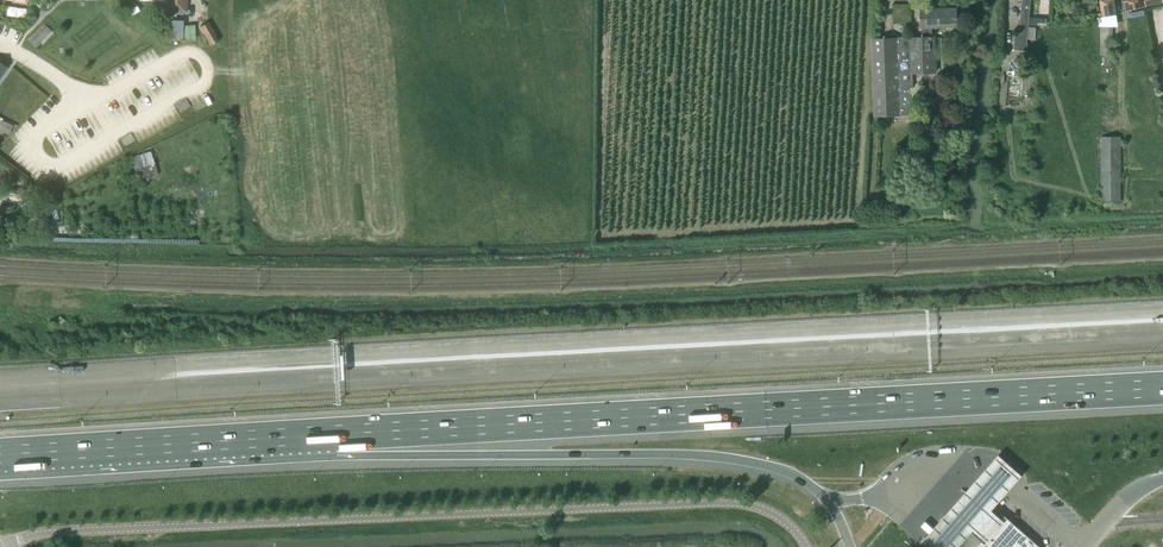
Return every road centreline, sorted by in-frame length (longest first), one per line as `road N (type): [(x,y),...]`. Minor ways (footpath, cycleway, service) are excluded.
road 1 (motorway): [(1162,329),(0,395)]
road 2 (motorway): [(298,437),(1162,388)]
road 3 (unclassified): [(808,546),(771,511),(730,502),(76,531),(9,546)]
road 4 (motorway): [(298,437),(571,455),(690,454),(777,467),(824,495)]
road 5 (motorway): [(0,453),(298,437)]

